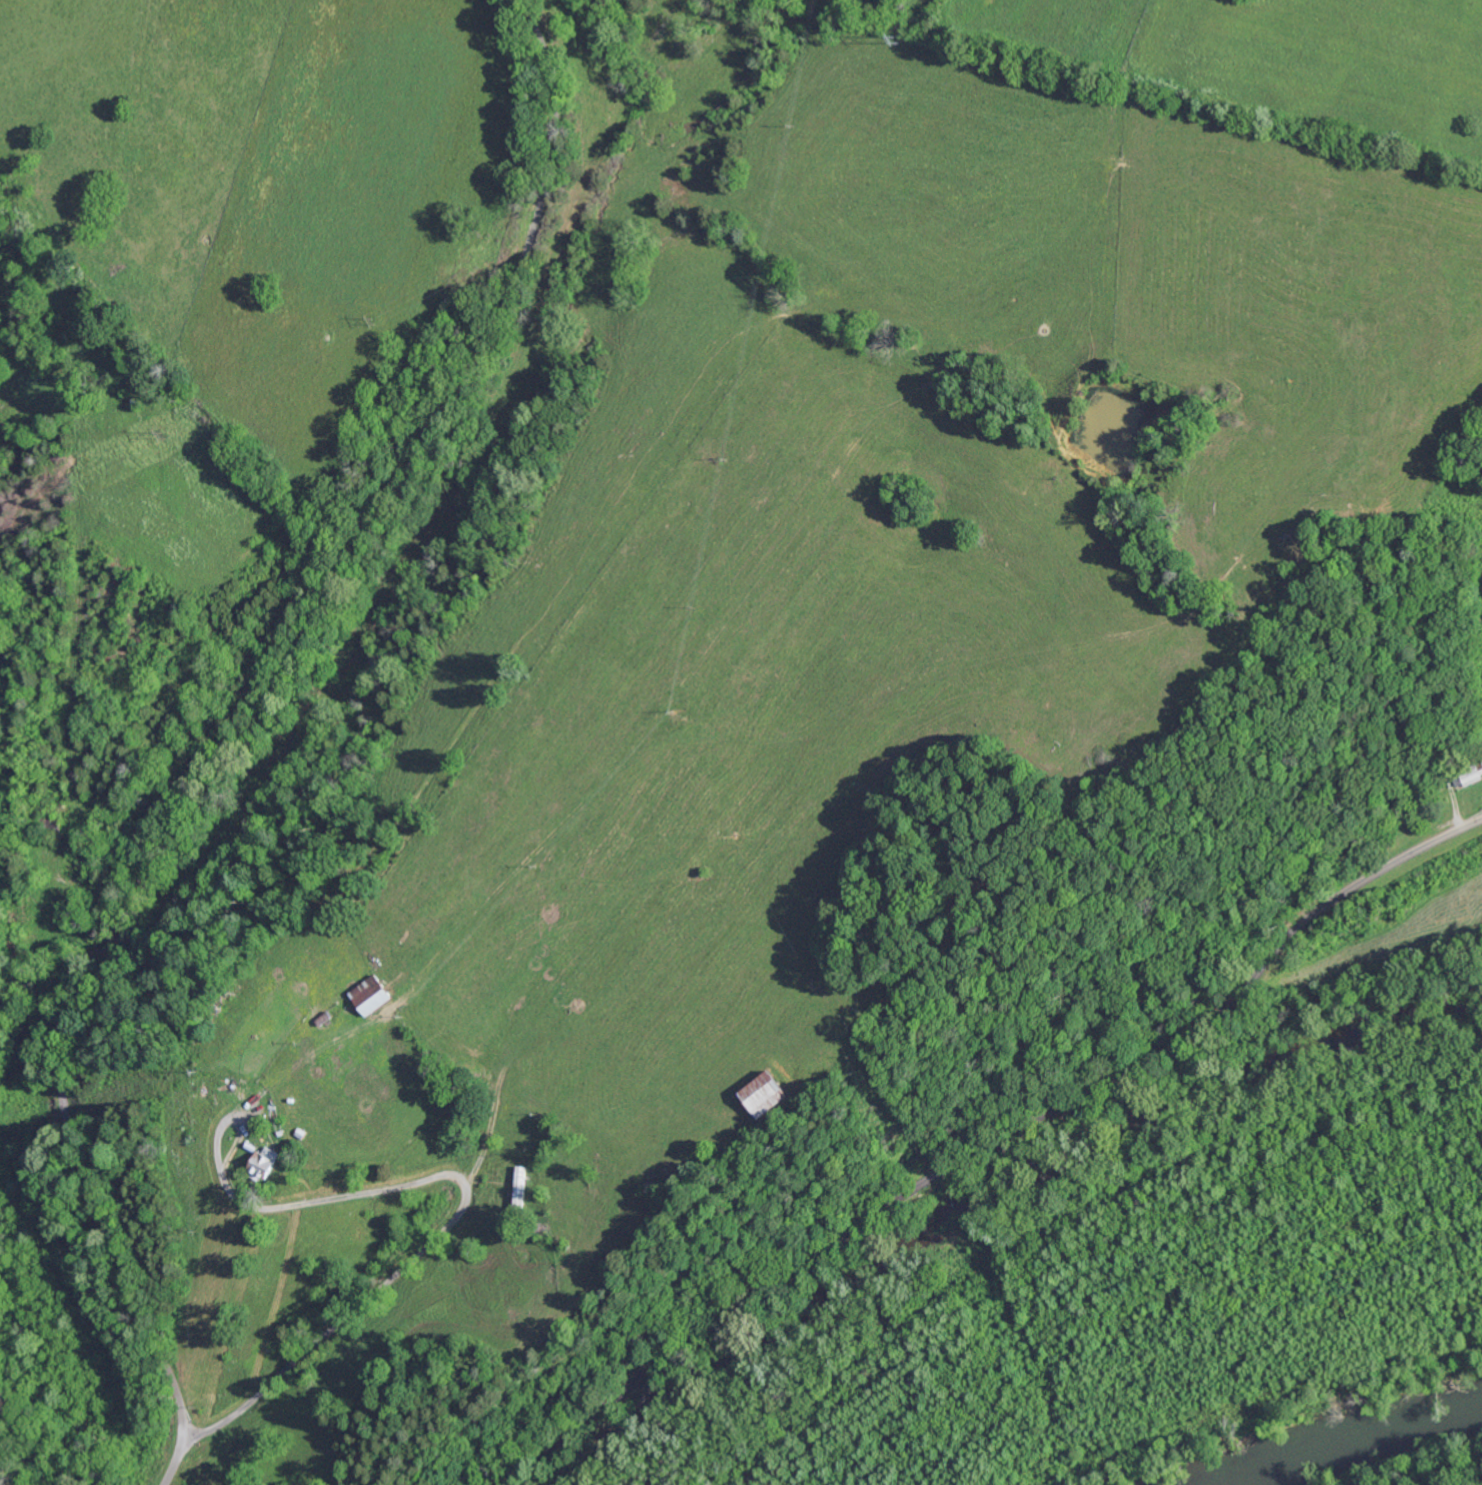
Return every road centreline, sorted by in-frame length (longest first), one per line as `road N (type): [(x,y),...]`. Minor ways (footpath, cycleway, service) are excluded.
road 1 (residential): [(161,1484),(179,1447),(178,1405),(67,1112),(70,1033),(136,899),(305,656),(343,575),(467,382),(515,283),(545,196),(559,107),(523,0)]
road 2 (residential): [(496,1484),(635,1379),(914,1190),(1212,1022),(1326,904),(1481,819)]
road 3 (residential): [(179,1447),(234,1412),(393,1275),(448,1225),(462,1196),(458,1184),(443,1179),(258,1209),(230,1194),(216,1146)]

